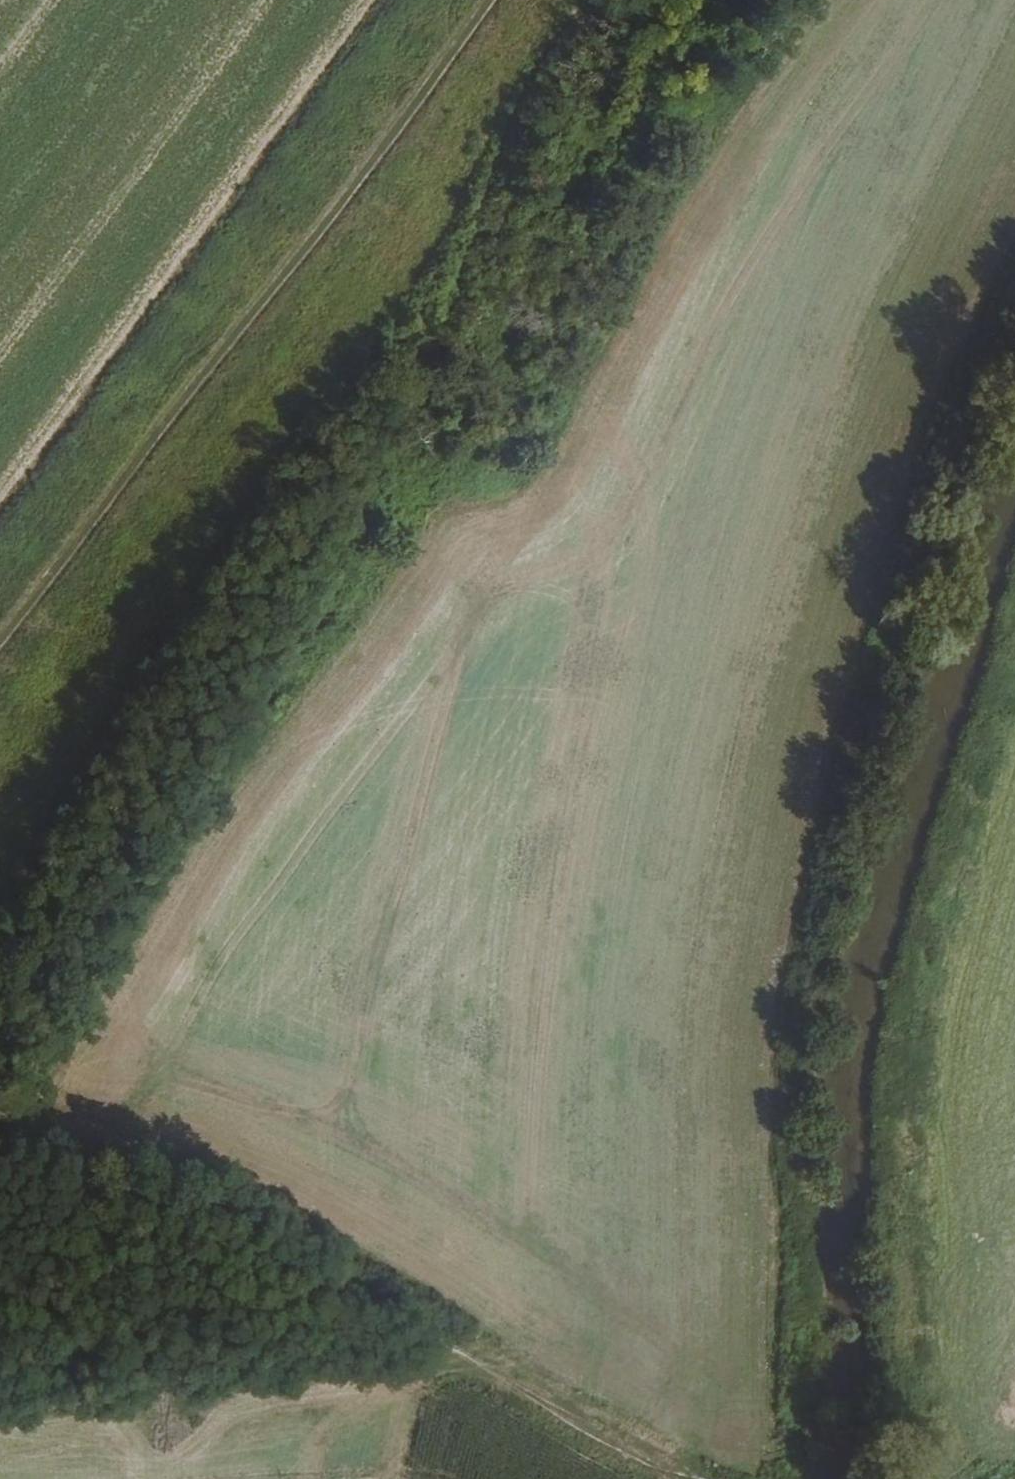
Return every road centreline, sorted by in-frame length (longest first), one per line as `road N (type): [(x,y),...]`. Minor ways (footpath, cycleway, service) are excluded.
road 1 (track): [(0,875),(112,739),(231,515),(473,283),(513,138),(599,0)]
road 2 (track): [(673,1478),(341,1302),(208,1254),(79,1225),(0,1230)]

